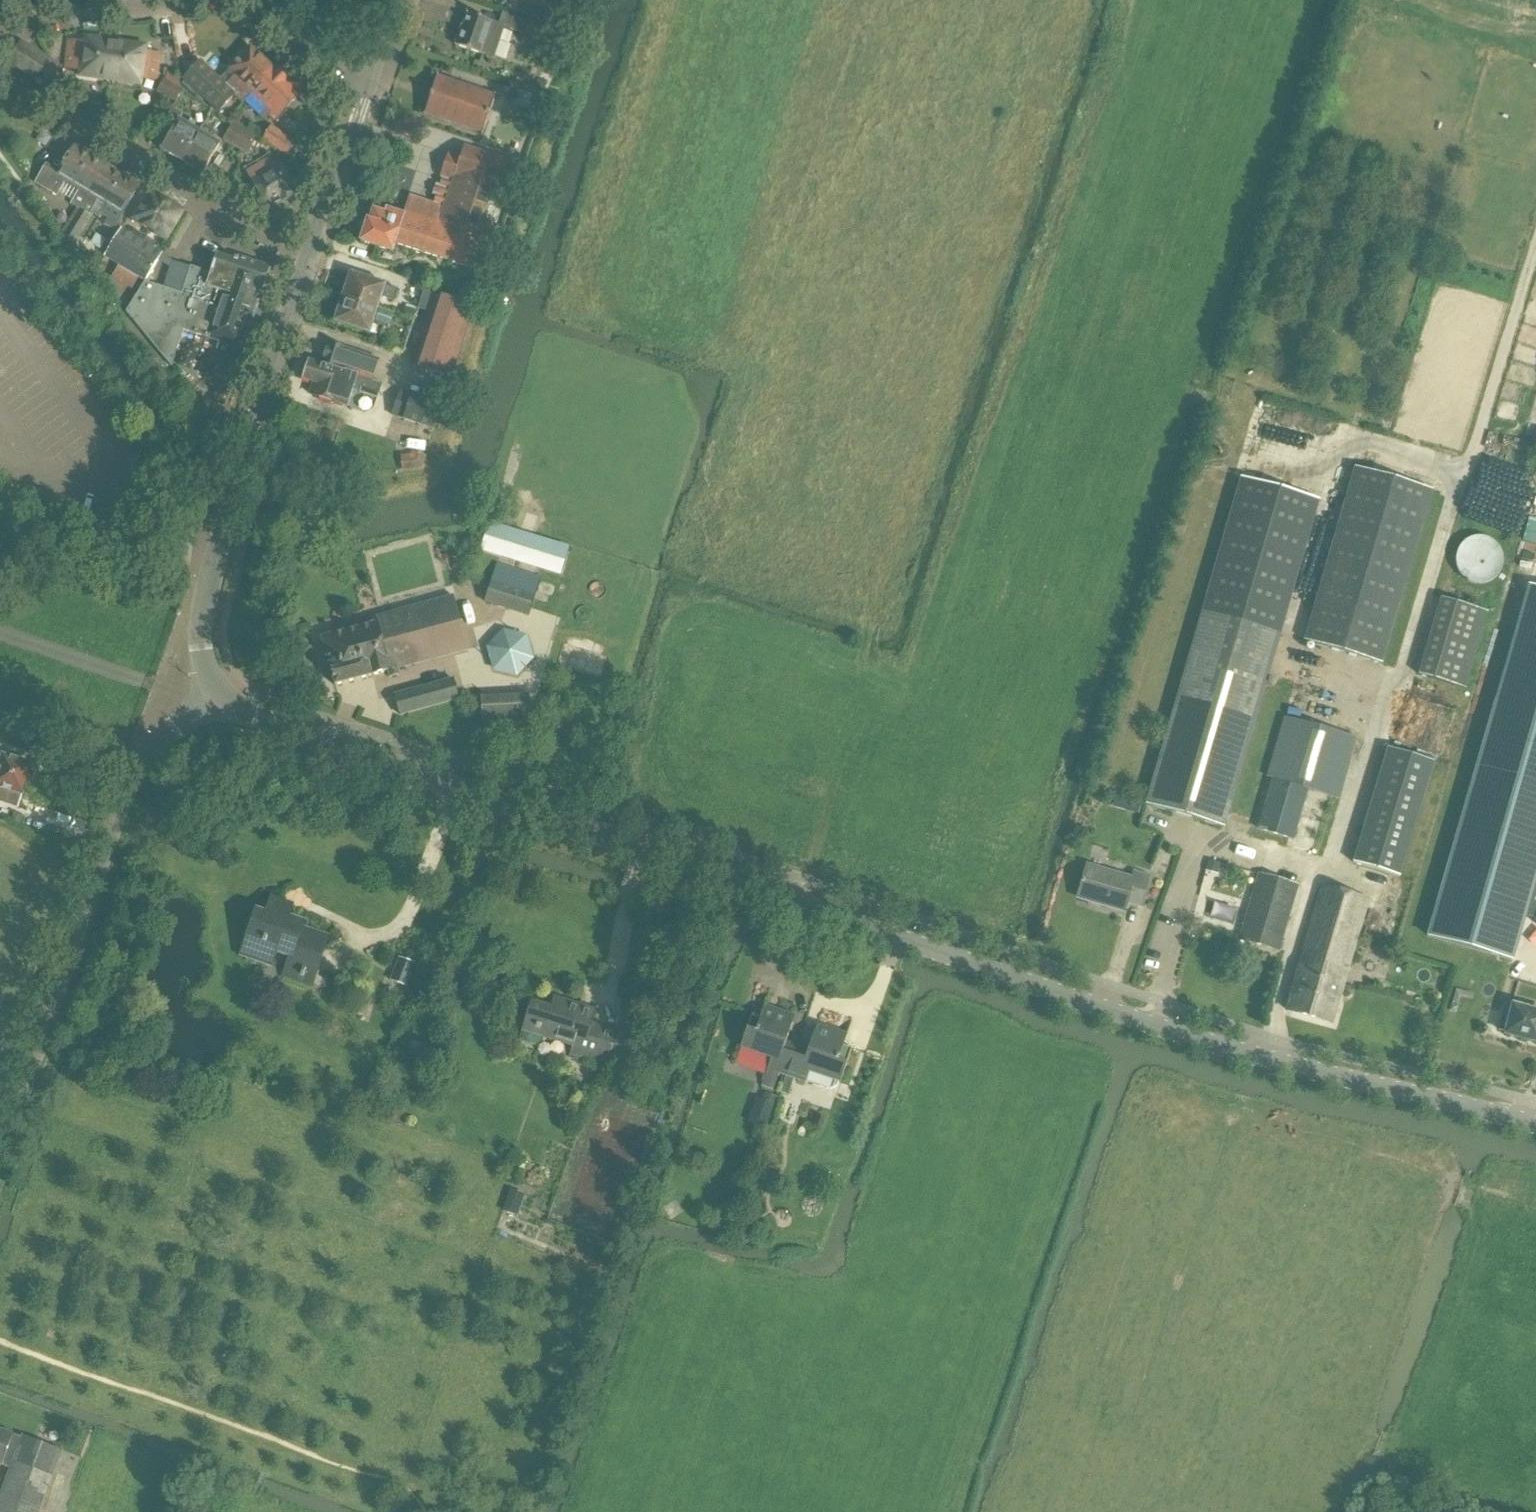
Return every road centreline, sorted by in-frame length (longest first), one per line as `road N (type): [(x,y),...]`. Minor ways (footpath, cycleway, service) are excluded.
road 1 (tertiary): [(1535,1124),(1288,1066),(1157,1027),(258,719),(219,697)]
road 2 (track): [(1535,246),(1403,669),(1335,866),(1314,880),(1258,1058)]
road 3 (track): [(859,674),(1089,0)]
road 4 (unclassified): [(0,1164),(145,762),(219,697)]
road 5 (tertiary): [(219,697),(202,651),(204,604),(304,260)]
road 6 (residential): [(304,260),(0,67)]
road 7 (track): [(804,906),(859,674),(916,663),(926,629)]
road 8 (residential): [(0,37),(211,0)]
road 9 (tertiary): [(304,260),(361,99)]
road 10 (tertiary): [(258,0),(361,99)]

